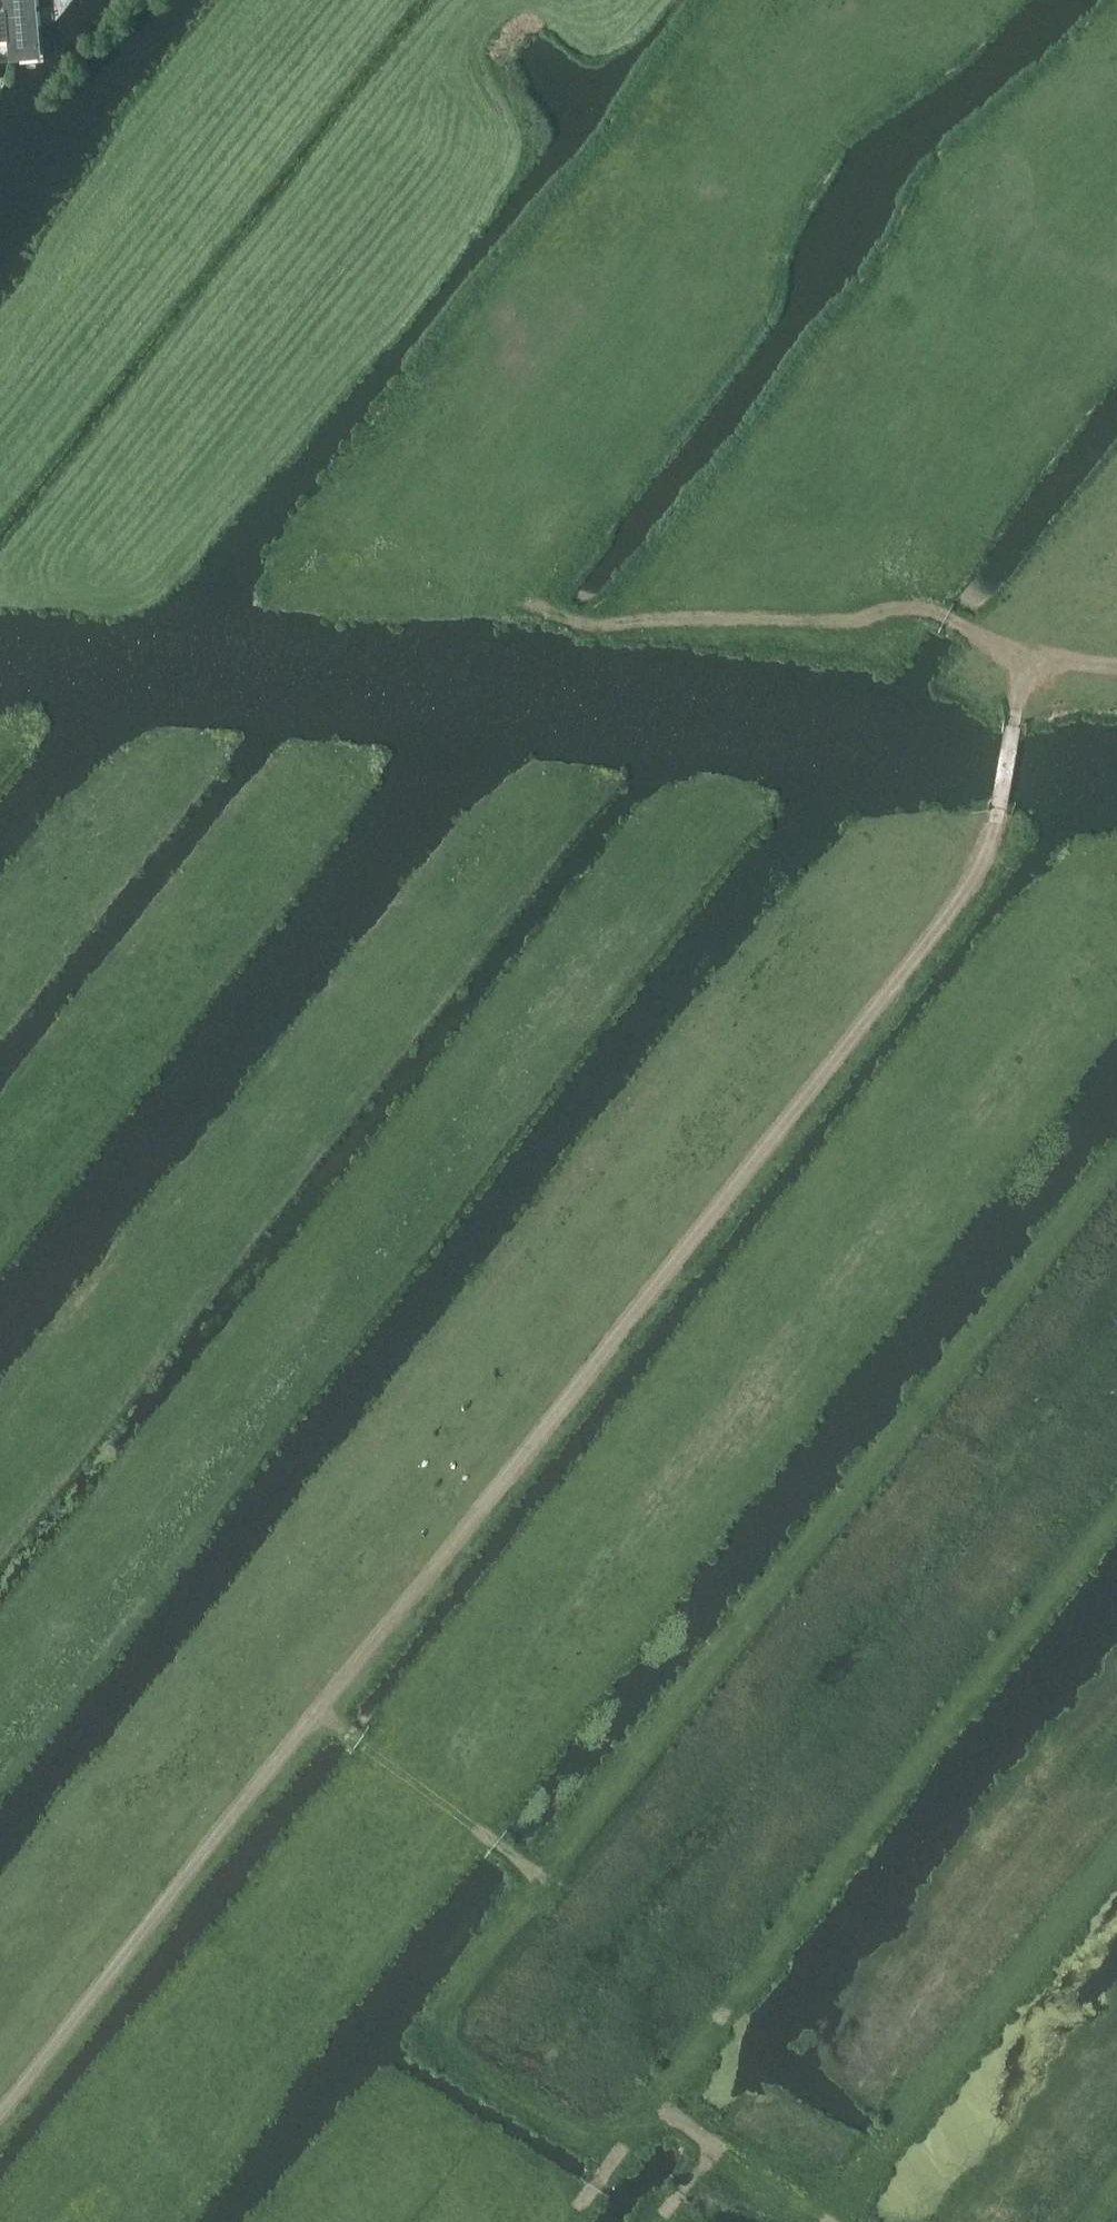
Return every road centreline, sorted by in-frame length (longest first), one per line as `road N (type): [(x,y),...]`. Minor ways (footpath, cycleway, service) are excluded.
road 1 (track): [(1027,658),(996,819),(955,901),(0,2111)]
road 2 (track): [(1027,658),(937,607),(899,603),(868,618),(759,615),(608,626),(527,600)]

